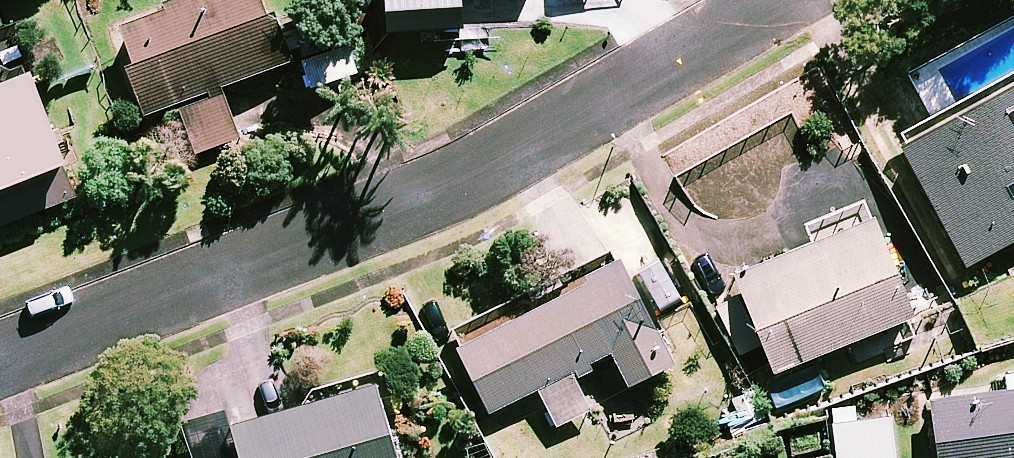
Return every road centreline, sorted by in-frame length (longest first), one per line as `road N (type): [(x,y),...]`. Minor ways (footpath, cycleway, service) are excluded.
road 1 (residential): [(0,372),(385,217),(576,123),(795,0)]

